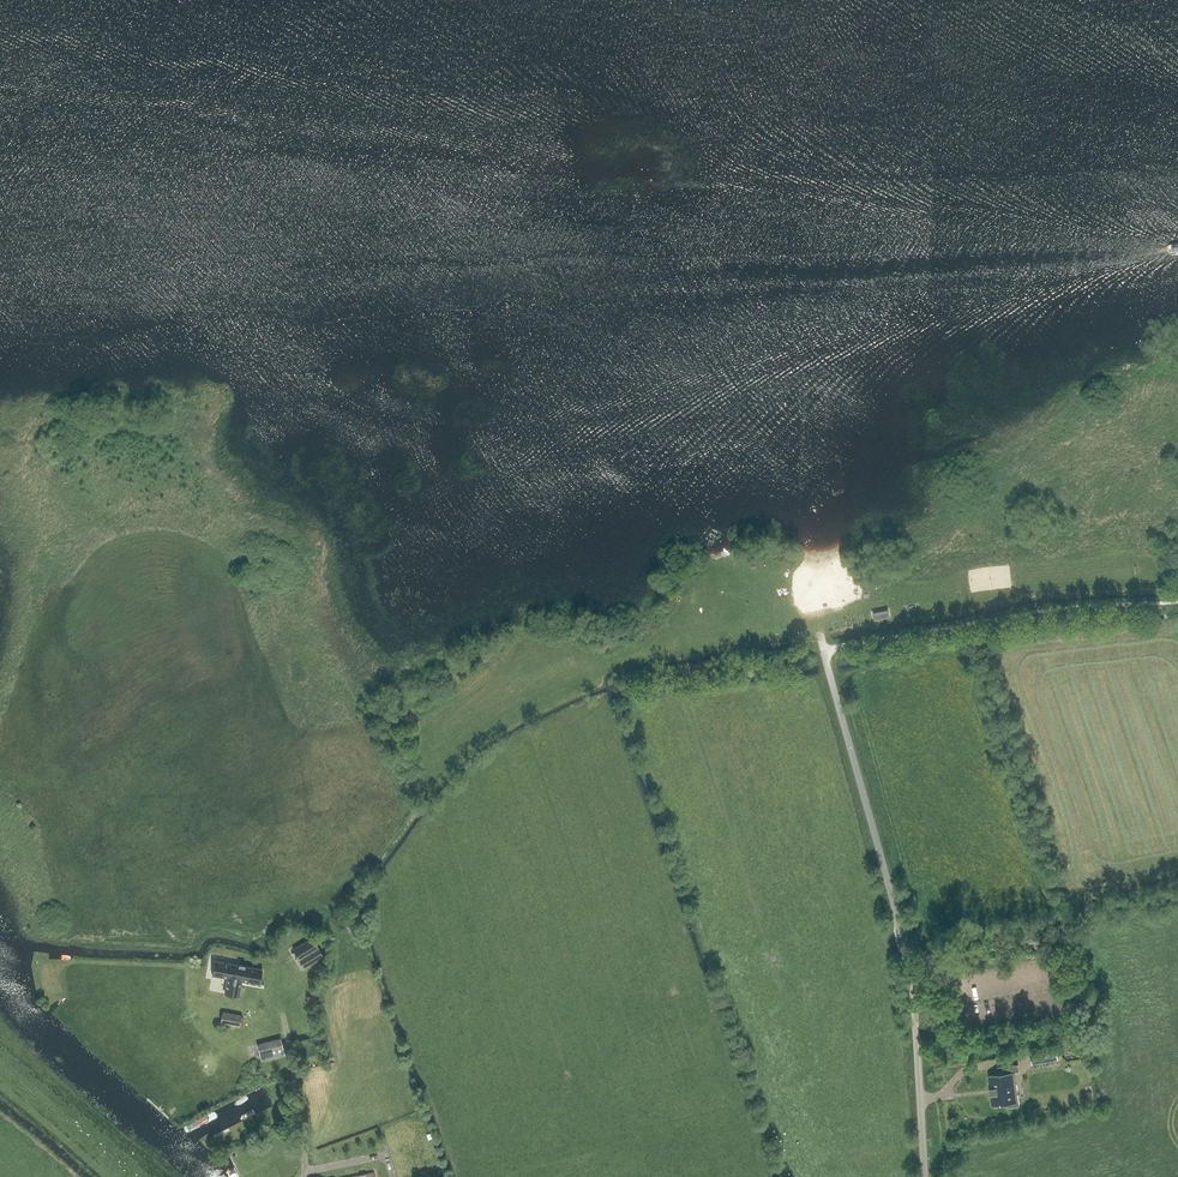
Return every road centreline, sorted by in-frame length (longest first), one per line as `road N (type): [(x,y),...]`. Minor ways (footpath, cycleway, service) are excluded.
road 1 (unclassified): [(927,1176),(913,956)]
road 2 (unclassified): [(305,1176),(280,972)]

